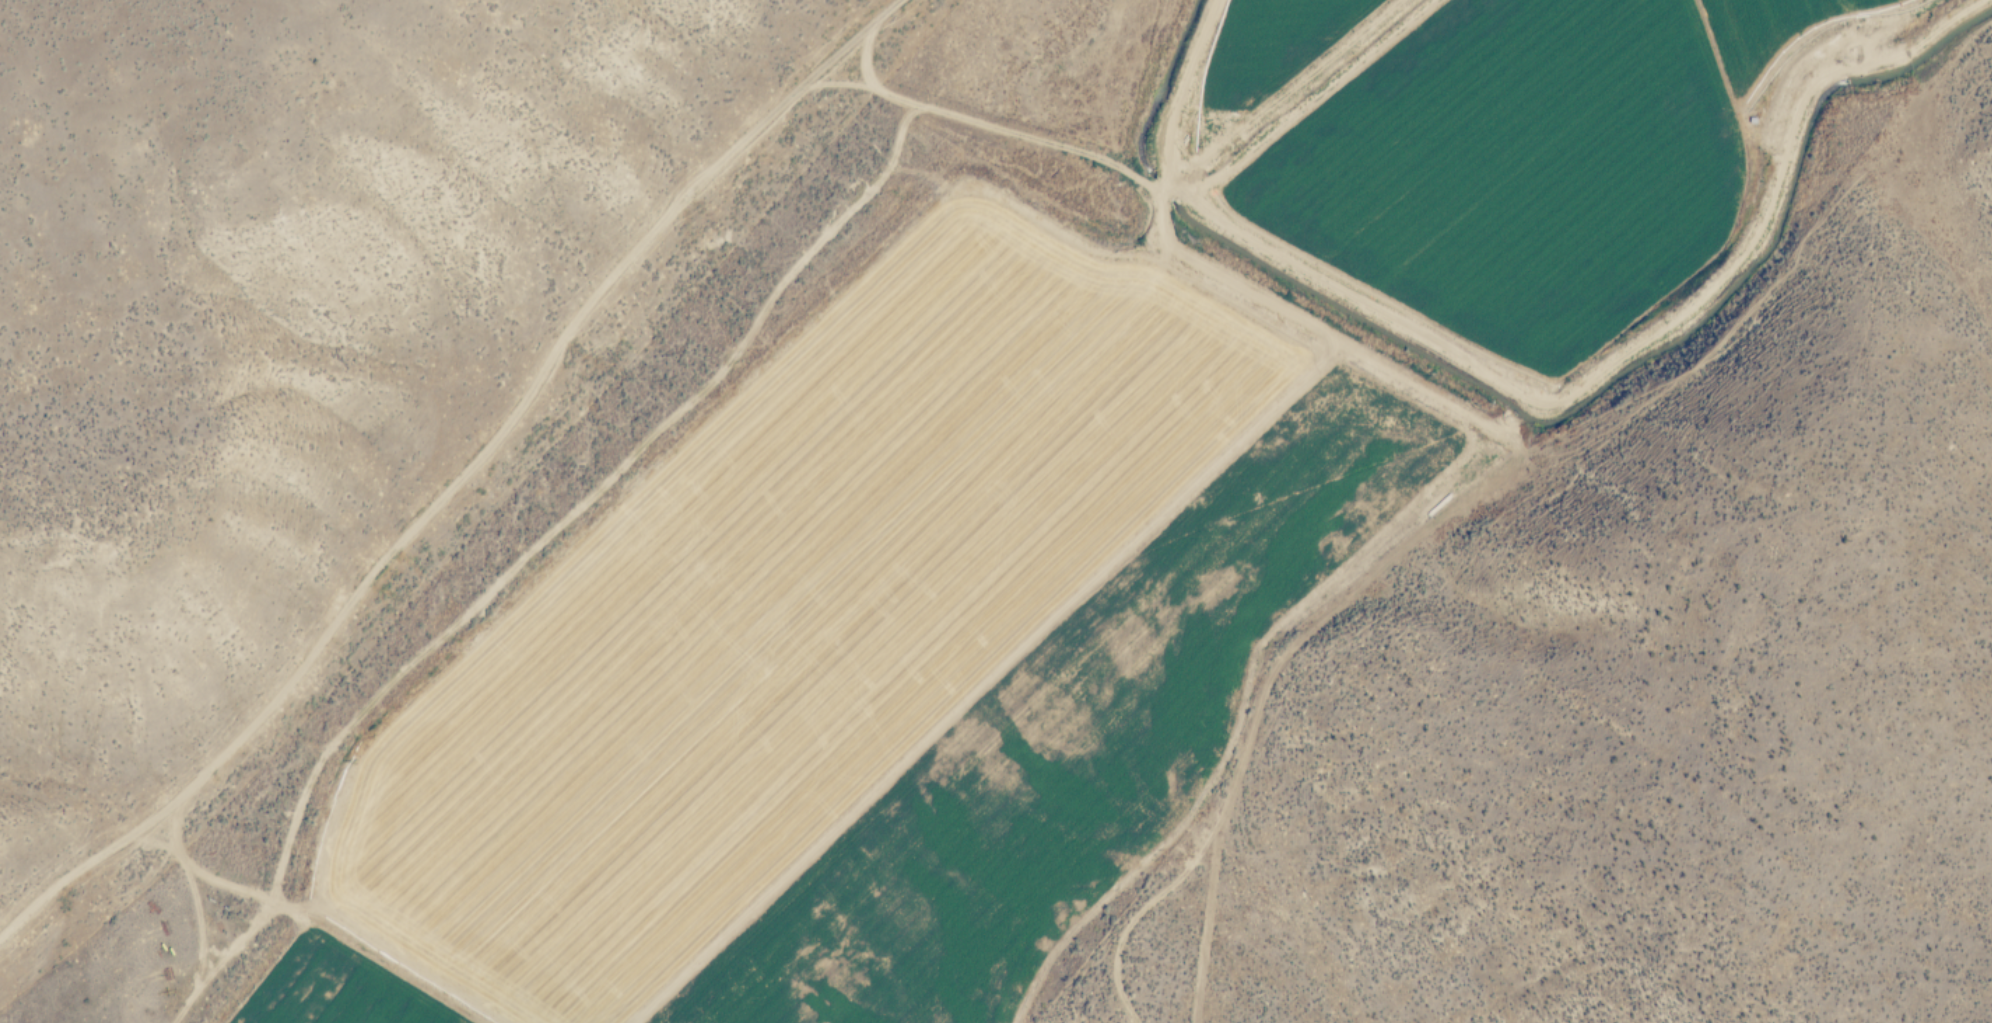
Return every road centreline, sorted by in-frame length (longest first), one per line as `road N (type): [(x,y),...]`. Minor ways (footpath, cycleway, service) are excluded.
road 1 (residential): [(0,938),(60,880),(179,797),(284,694),(372,569),(507,427),(616,270),(853,34),(898,0)]

